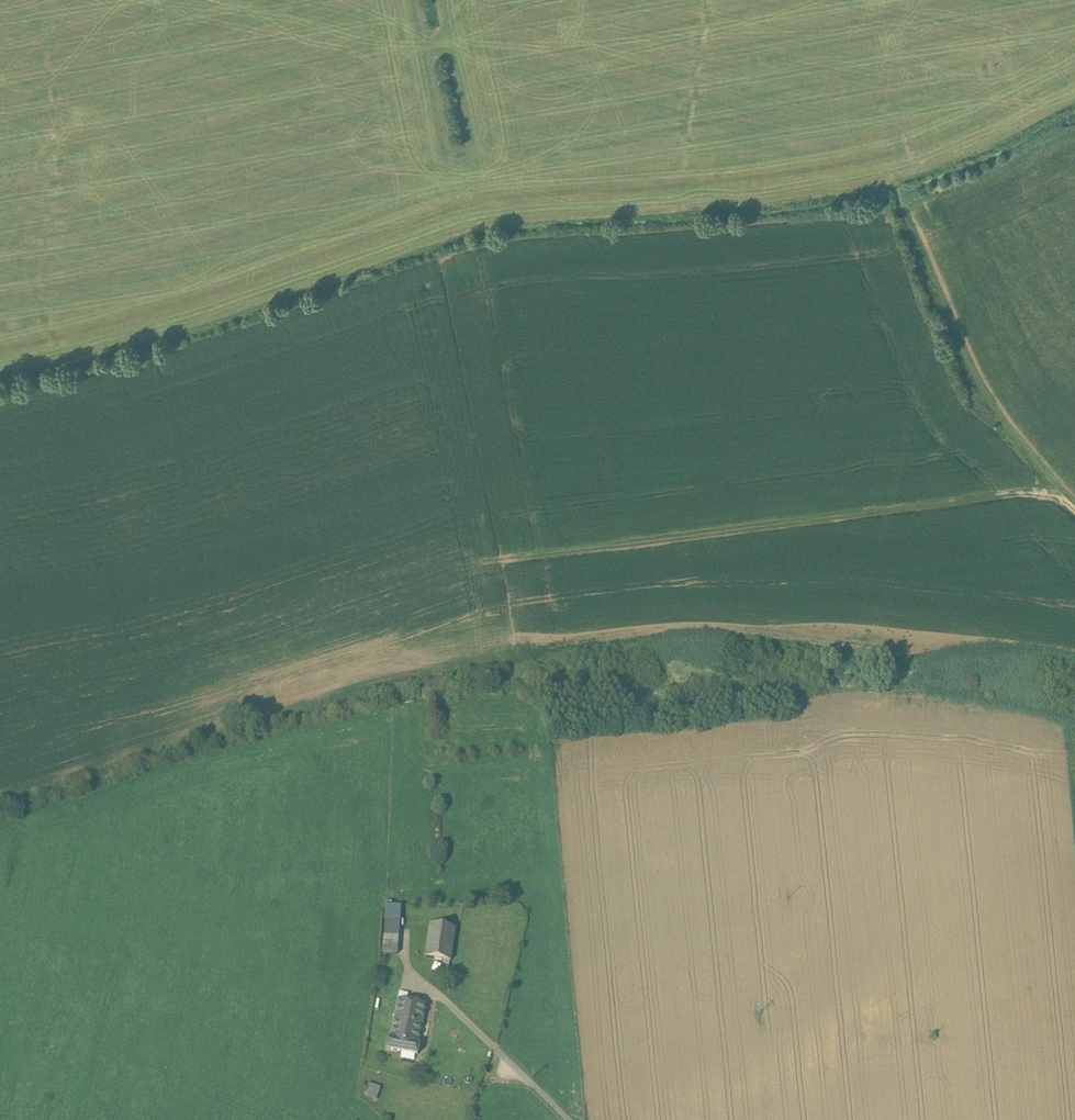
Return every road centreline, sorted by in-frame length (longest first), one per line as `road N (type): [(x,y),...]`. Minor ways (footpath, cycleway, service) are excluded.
road 1 (track): [(1055,491),(538,555)]
road 2 (track): [(1074,514),(964,385),(887,184)]

